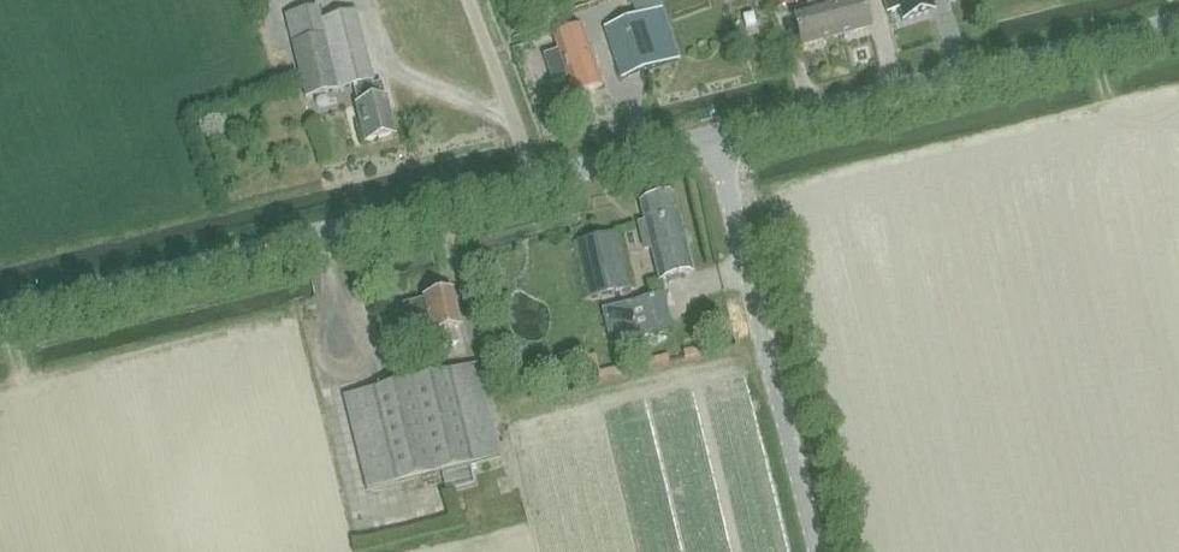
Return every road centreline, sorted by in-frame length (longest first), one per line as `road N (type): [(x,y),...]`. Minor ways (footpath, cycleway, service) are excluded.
road 1 (unclassified): [(0,319),(718,150)]
road 2 (unclassified): [(718,150),(1178,37)]
road 3 (unclassified): [(814,551),(718,150)]

